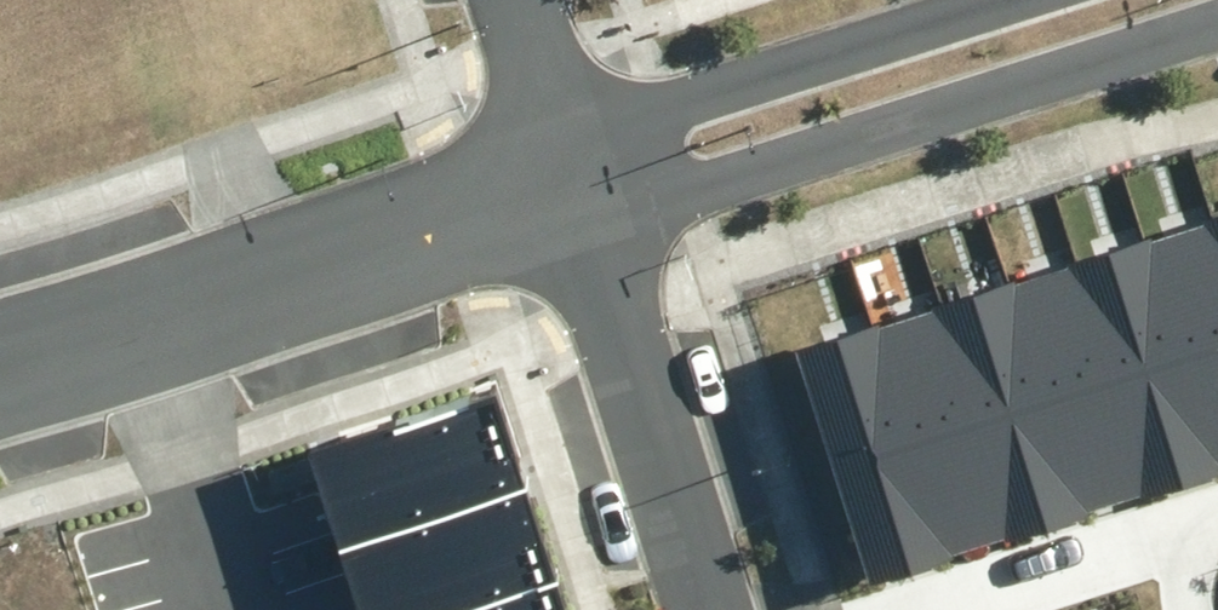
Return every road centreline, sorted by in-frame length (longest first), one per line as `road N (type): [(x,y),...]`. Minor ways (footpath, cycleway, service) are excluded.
road 1 (residential): [(1217,22),(586,216)]
road 2 (residential): [(586,216),(0,409)]
road 3 (residential): [(0,322),(565,143)]
road 4 (residential): [(565,143),(1010,0)]
road 5 (residential): [(710,609),(586,216)]
road 6 (residential): [(941,609),(1162,538)]
road 7 (residential): [(565,143),(518,0)]

